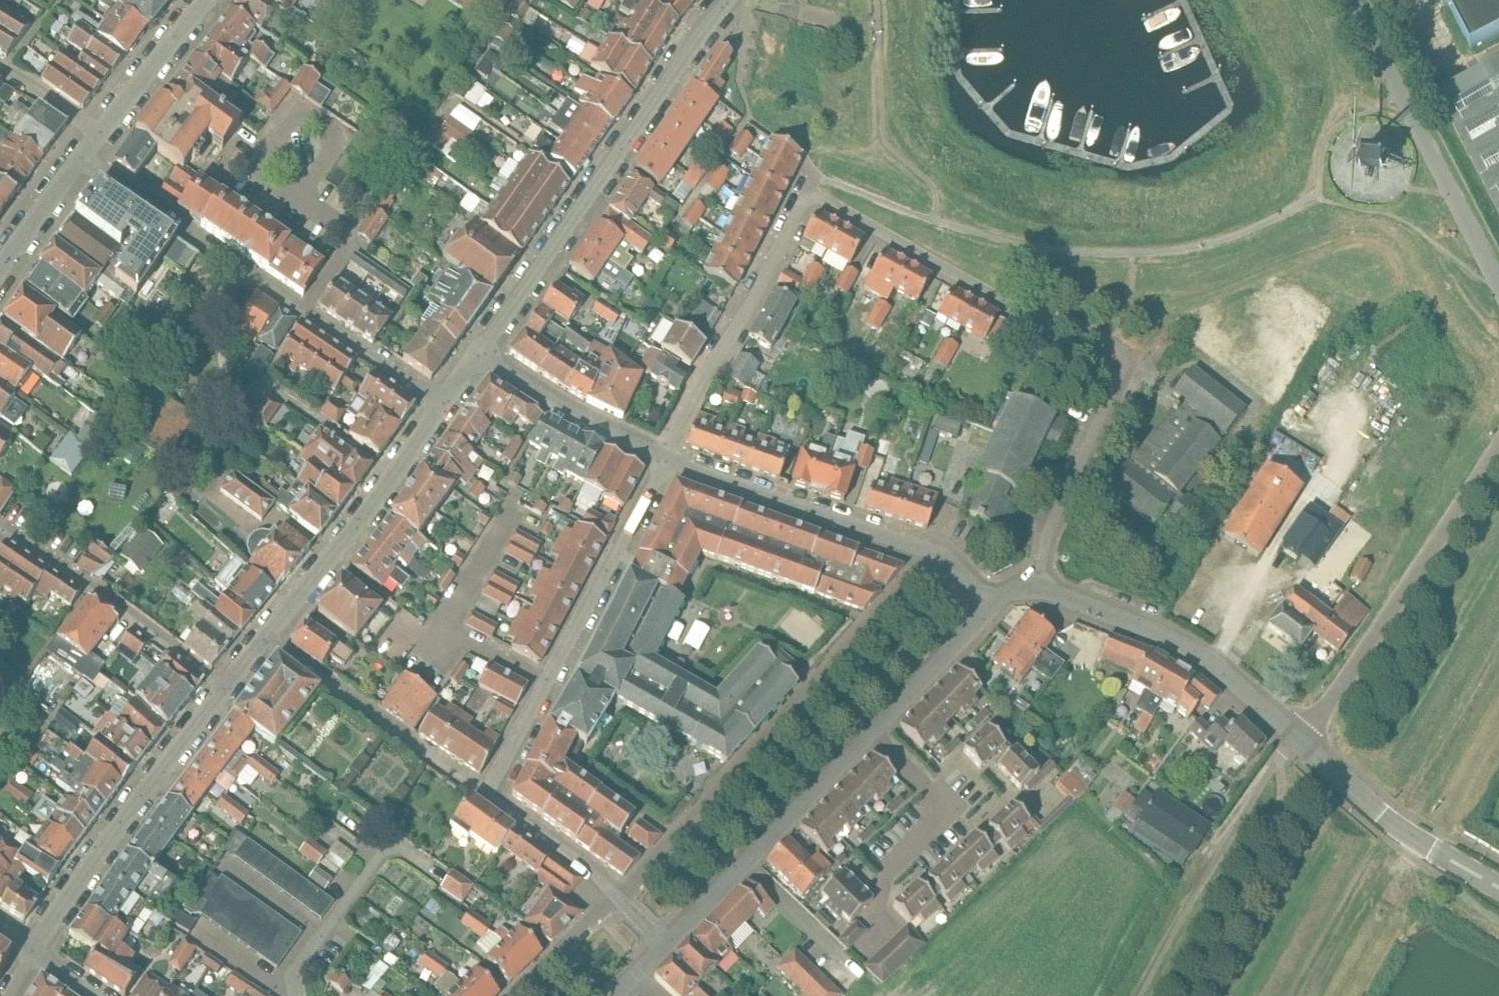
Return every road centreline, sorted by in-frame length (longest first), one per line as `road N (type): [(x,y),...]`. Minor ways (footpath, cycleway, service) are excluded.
road 1 (residential): [(1037,589),(1048,532),(1124,366),(1121,350),(1004,303),(810,198)]
road 2 (residential): [(935,555),(616,896)]
road 3 (residential): [(442,404),(81,158)]
road 4 (residential): [(477,352),(729,0)]
road 5 (residential): [(487,796),(667,461)]
road 6 (unclassified): [(1301,743),(1498,446)]
road 7 (residential): [(35,952),(224,688)]
road 8 (tertiary): [(1301,743),(1209,662),(1037,589)]
road 9 (residential): [(667,461),(704,377),(810,198)]
road 10 (tertiary): [(668,944),(872,729)]
road 11 (residential): [(265,637),(442,404)]
road 12 (residential): [(855,955),(874,936),(888,872),(949,808),(872,729)]
road 13 (residential): [(935,555),(667,461)]
road 14 (residential): [(0,528),(224,688)]
road 15 (residential): [(487,796),(265,637)]
road 16 (tertiary): [(1498,888),(1411,836),(1301,743)]
road 17 (residential): [(667,461),(477,352)]
road 18 (unclassified): [(1498,287),(1402,94)]
road 19 (tertiary): [(872,729),(998,600)]
road 20 (residential): [(99,134),(205,0)]
road 21 (residential): [(616,896),(487,796)]
road 22 (residential): [(616,896),(514,995)]
road 23 (residential): [(0,267),(81,158)]

